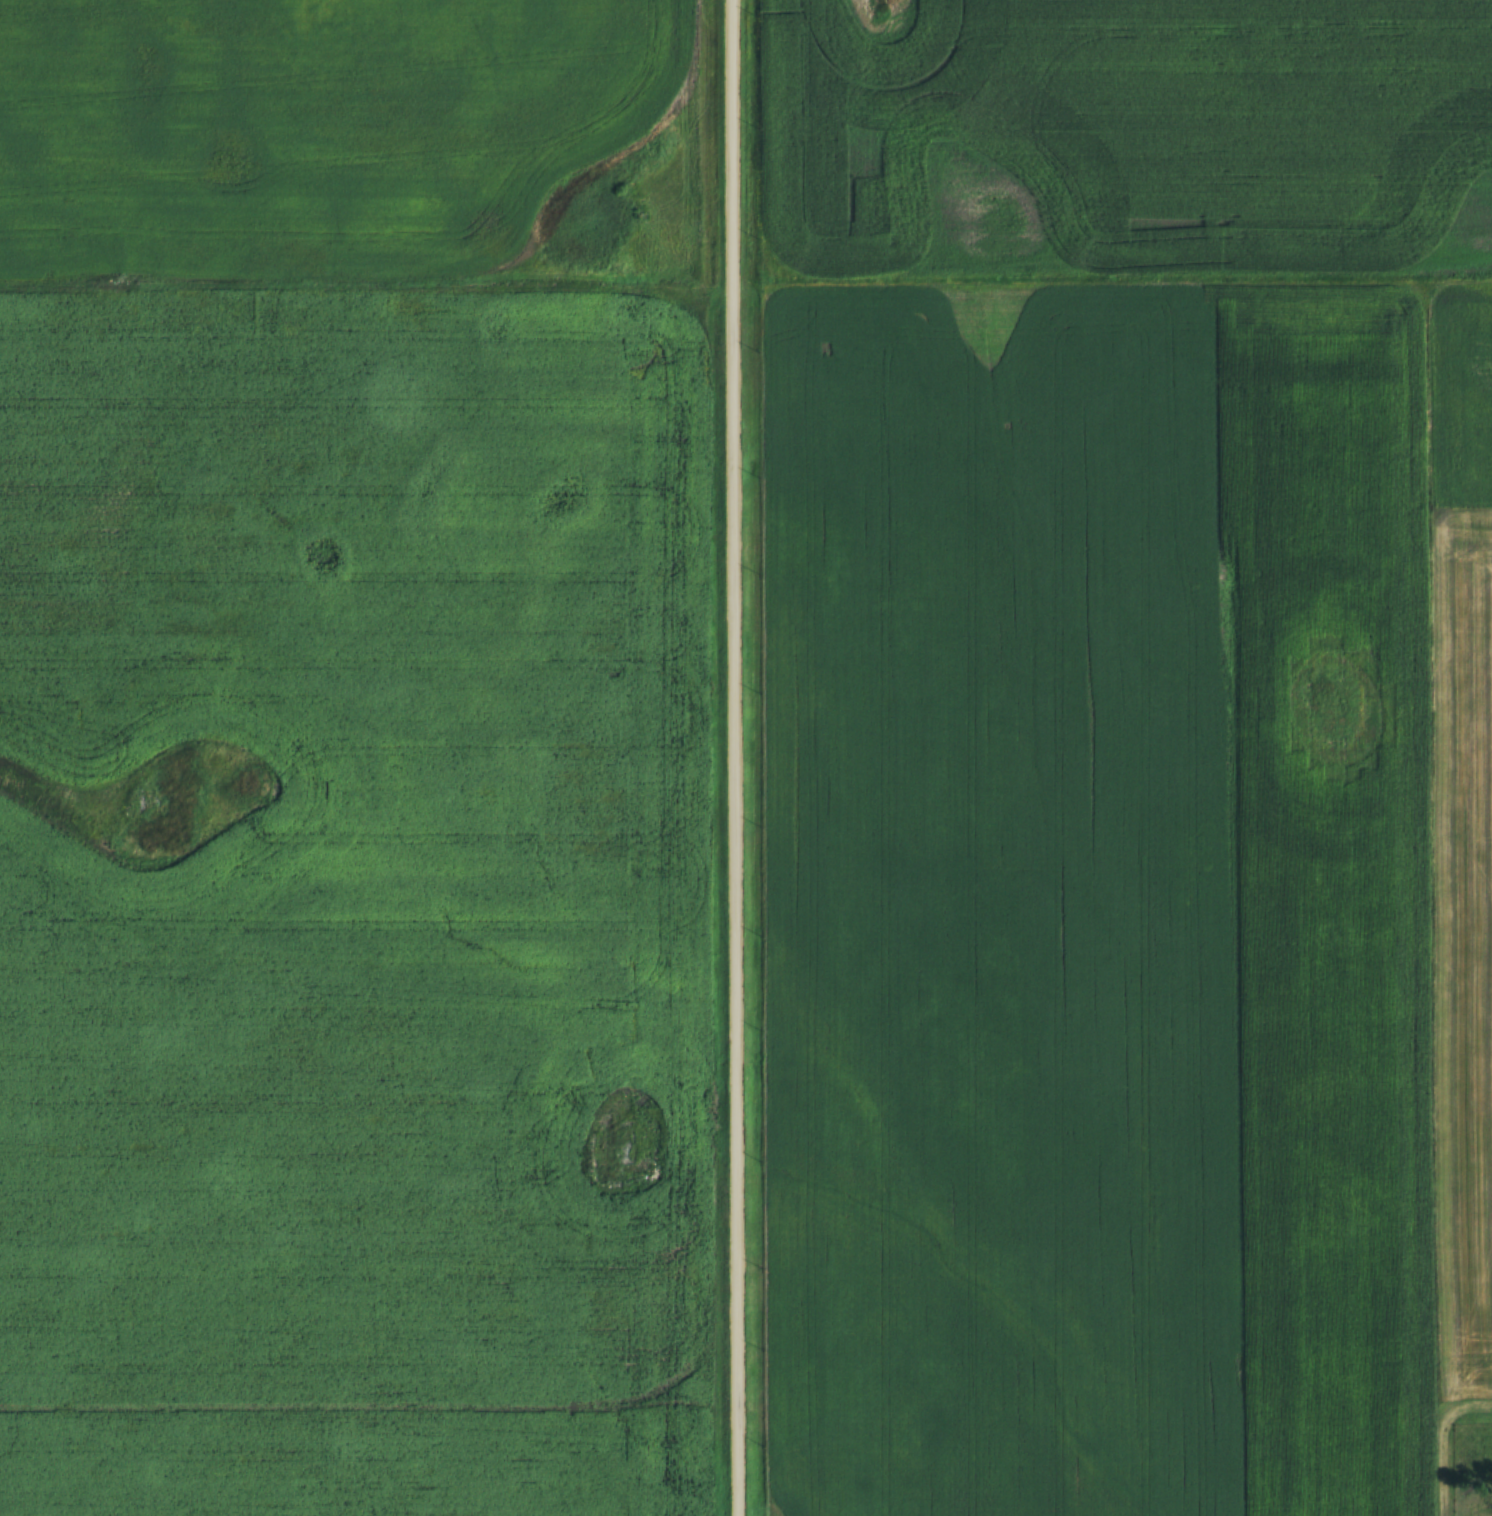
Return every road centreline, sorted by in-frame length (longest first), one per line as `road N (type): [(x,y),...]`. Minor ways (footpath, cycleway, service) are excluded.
road 1 (residential): [(744,1515),(740,0)]

